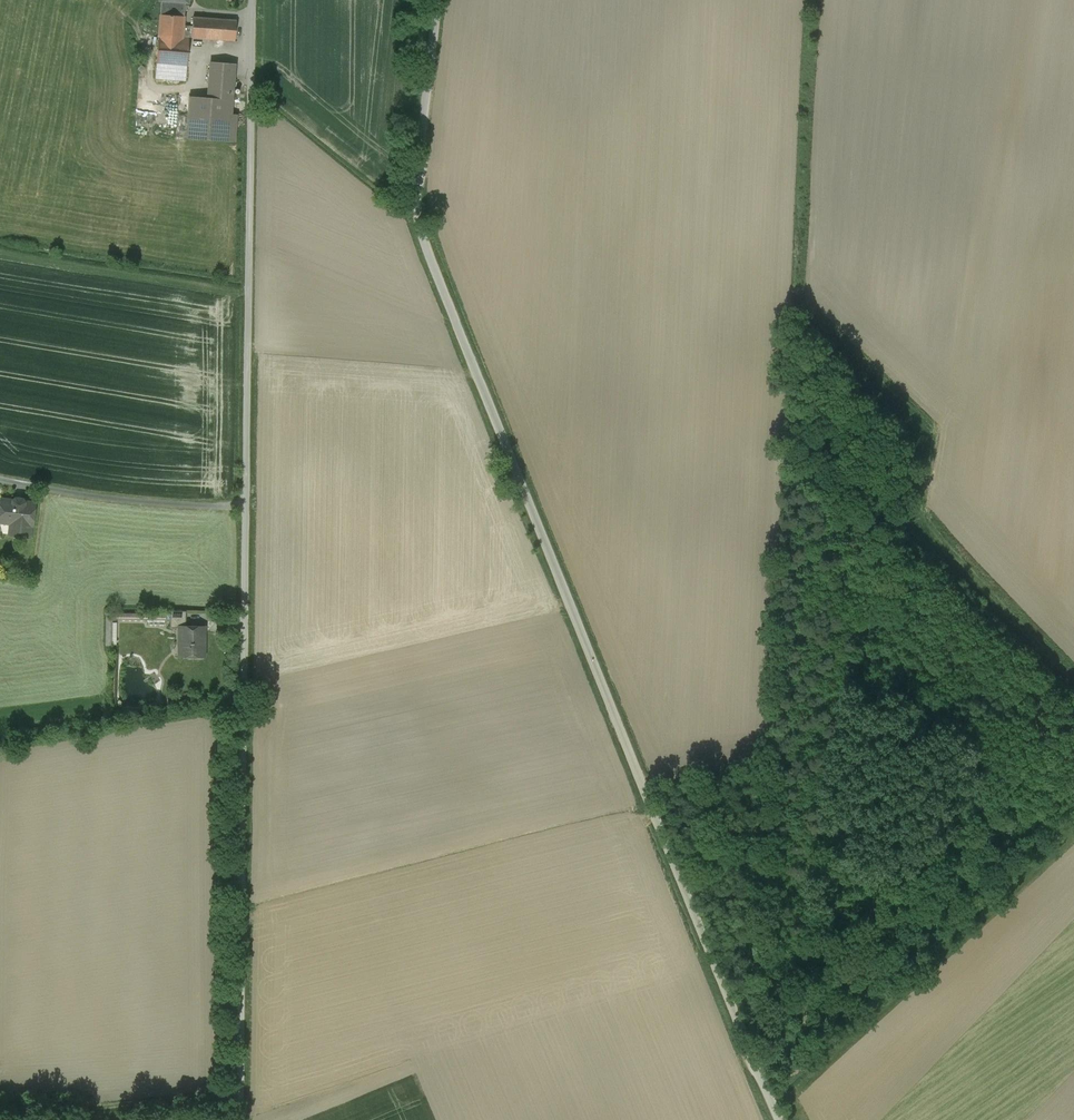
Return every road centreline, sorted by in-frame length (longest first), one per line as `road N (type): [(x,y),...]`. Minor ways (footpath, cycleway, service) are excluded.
road 1 (unclassified): [(780,1119),(431,259),(419,208),(441,0)]
road 2 (unclassified): [(240,1119),(251,0)]

